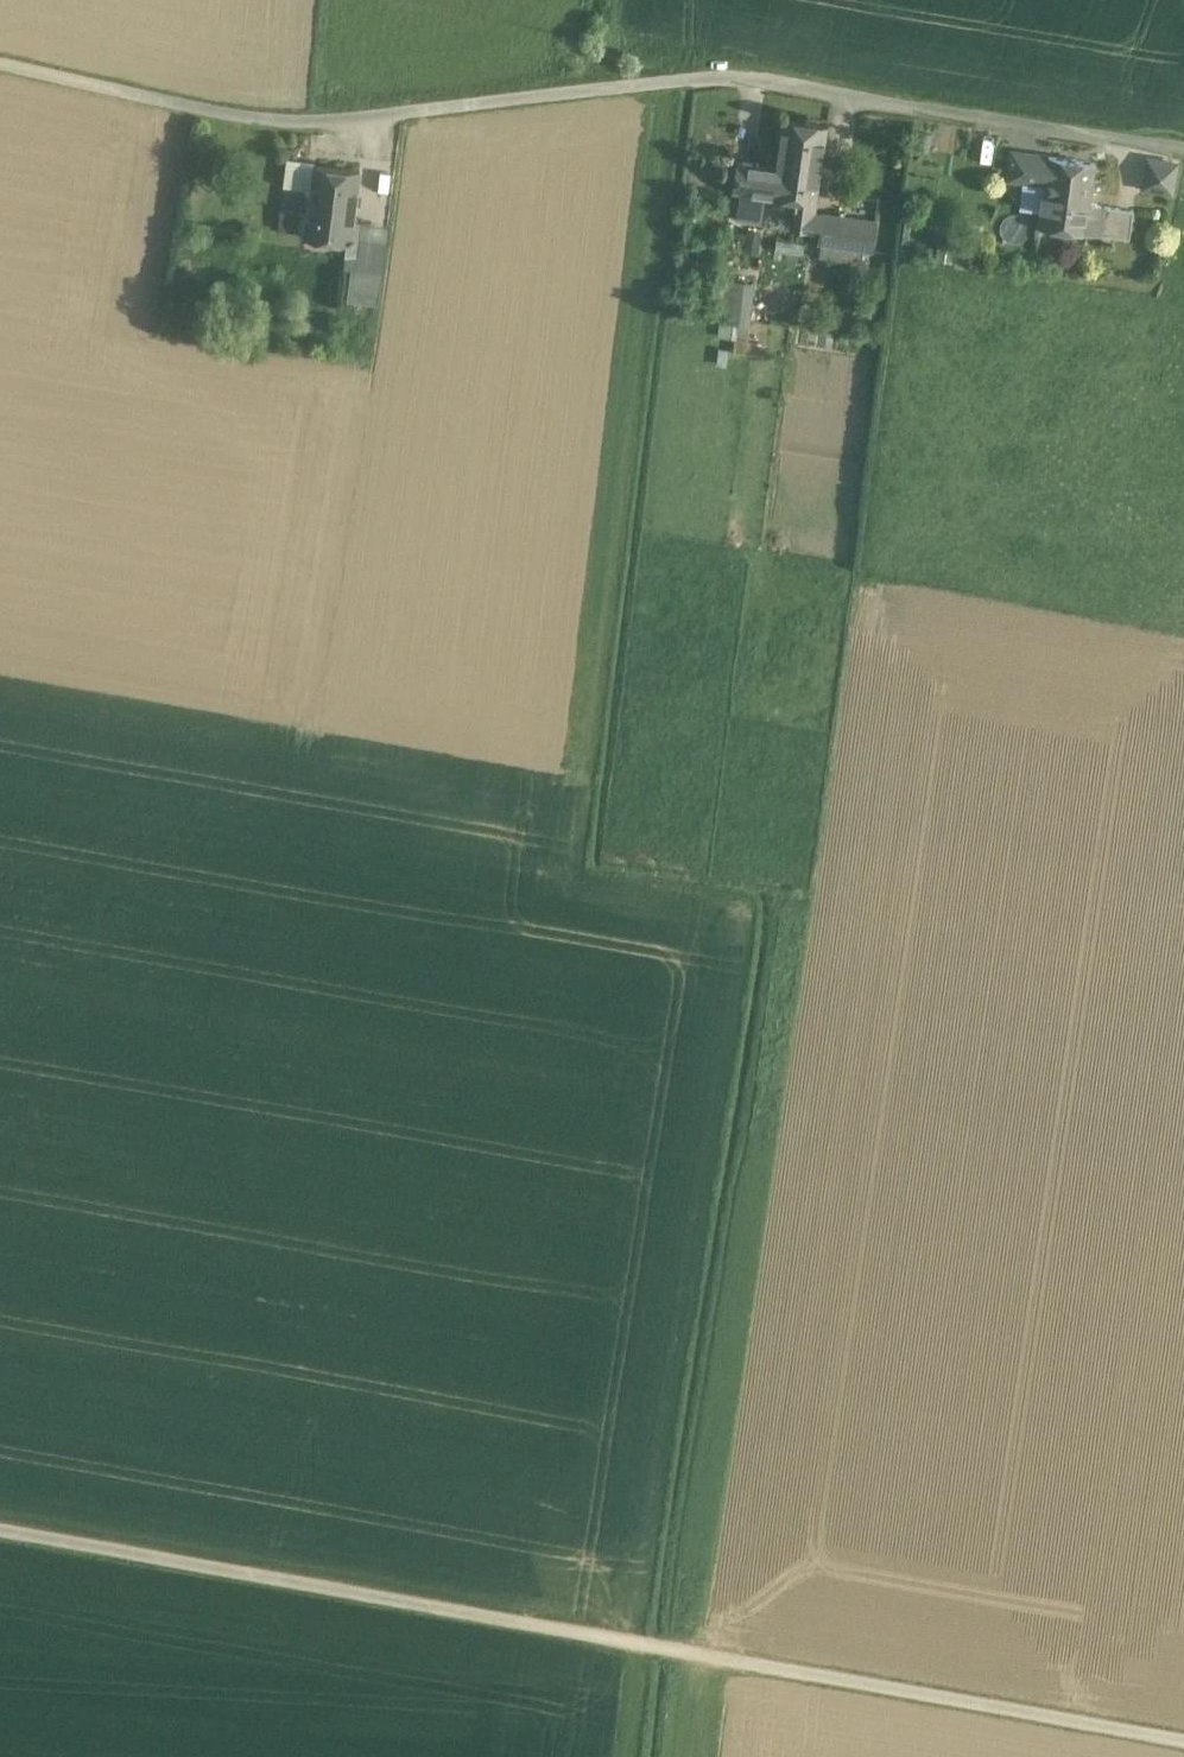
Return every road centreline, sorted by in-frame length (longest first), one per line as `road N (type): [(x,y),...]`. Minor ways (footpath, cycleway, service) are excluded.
road 1 (unclassified): [(1183,1739),(0,1527)]
road 2 (residential): [(0,62),(287,122),(750,77),(1183,150)]

